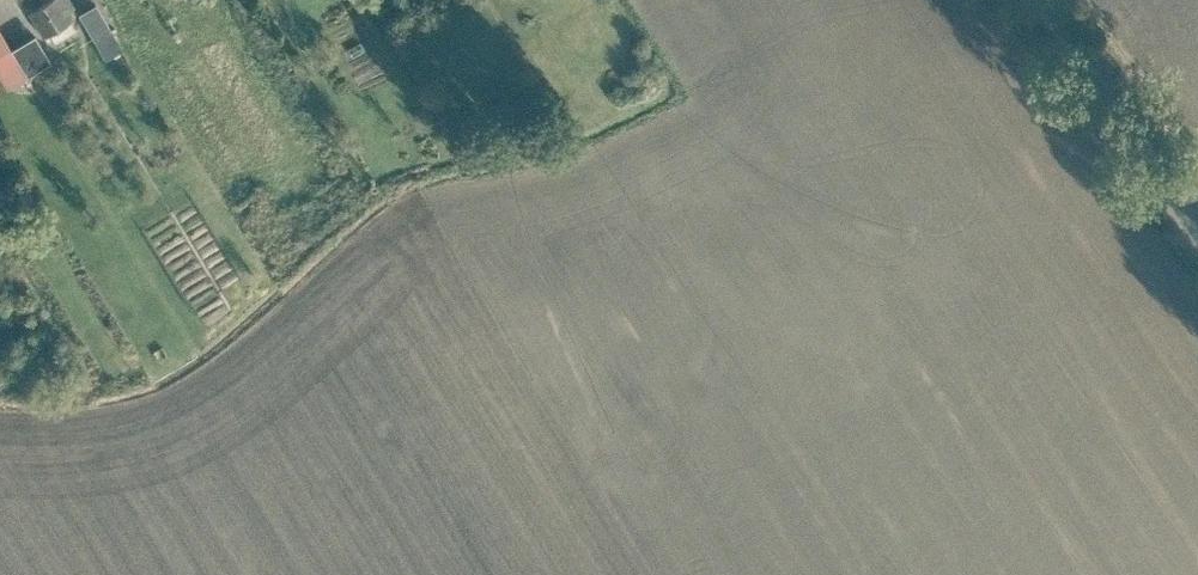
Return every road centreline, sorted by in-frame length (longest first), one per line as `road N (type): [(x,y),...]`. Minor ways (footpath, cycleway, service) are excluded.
road 1 (tertiary): [(1027,0),(1197,263)]

